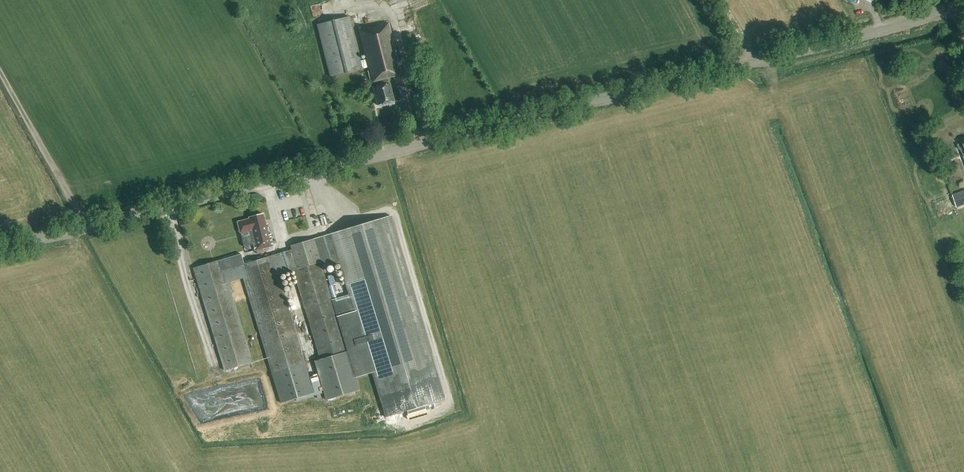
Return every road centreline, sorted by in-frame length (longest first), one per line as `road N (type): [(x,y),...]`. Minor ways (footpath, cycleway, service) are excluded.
road 1 (unclassified): [(0,249),(963,4)]

